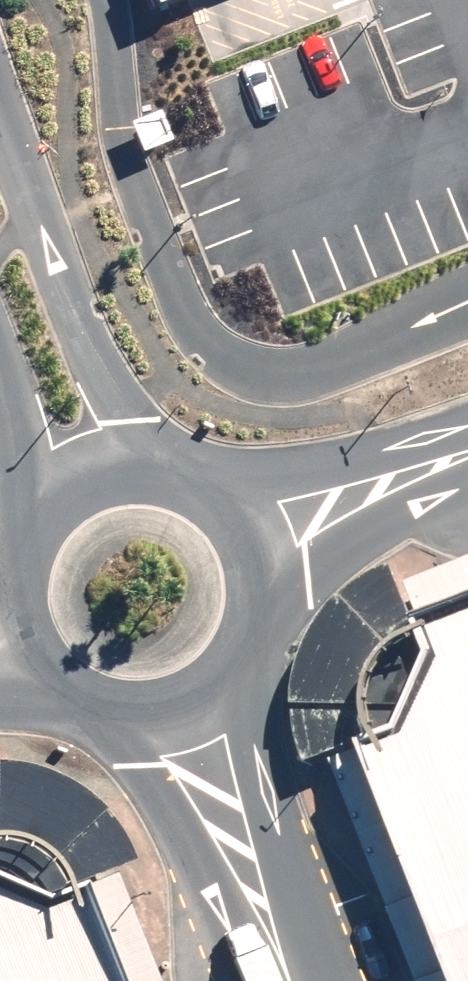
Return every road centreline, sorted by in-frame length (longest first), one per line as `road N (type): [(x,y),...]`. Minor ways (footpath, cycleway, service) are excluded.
road 1 (unclassified): [(0,110),(125,420),(169,473)]
road 2 (unclassified): [(185,709),(152,720),(82,712),(27,669),(4,603),(19,534)]
road 3 (unclassified): [(169,473),(228,512),(258,580),(256,619),(243,656),(218,687),(185,709)]
road 4 (unclassified): [(185,709),(294,980)]
road 5 (unclassified): [(19,534),(17,395),(0,338)]
road 6 (unclassified): [(19,534),(46,500),(83,477),(126,467),(169,473)]

